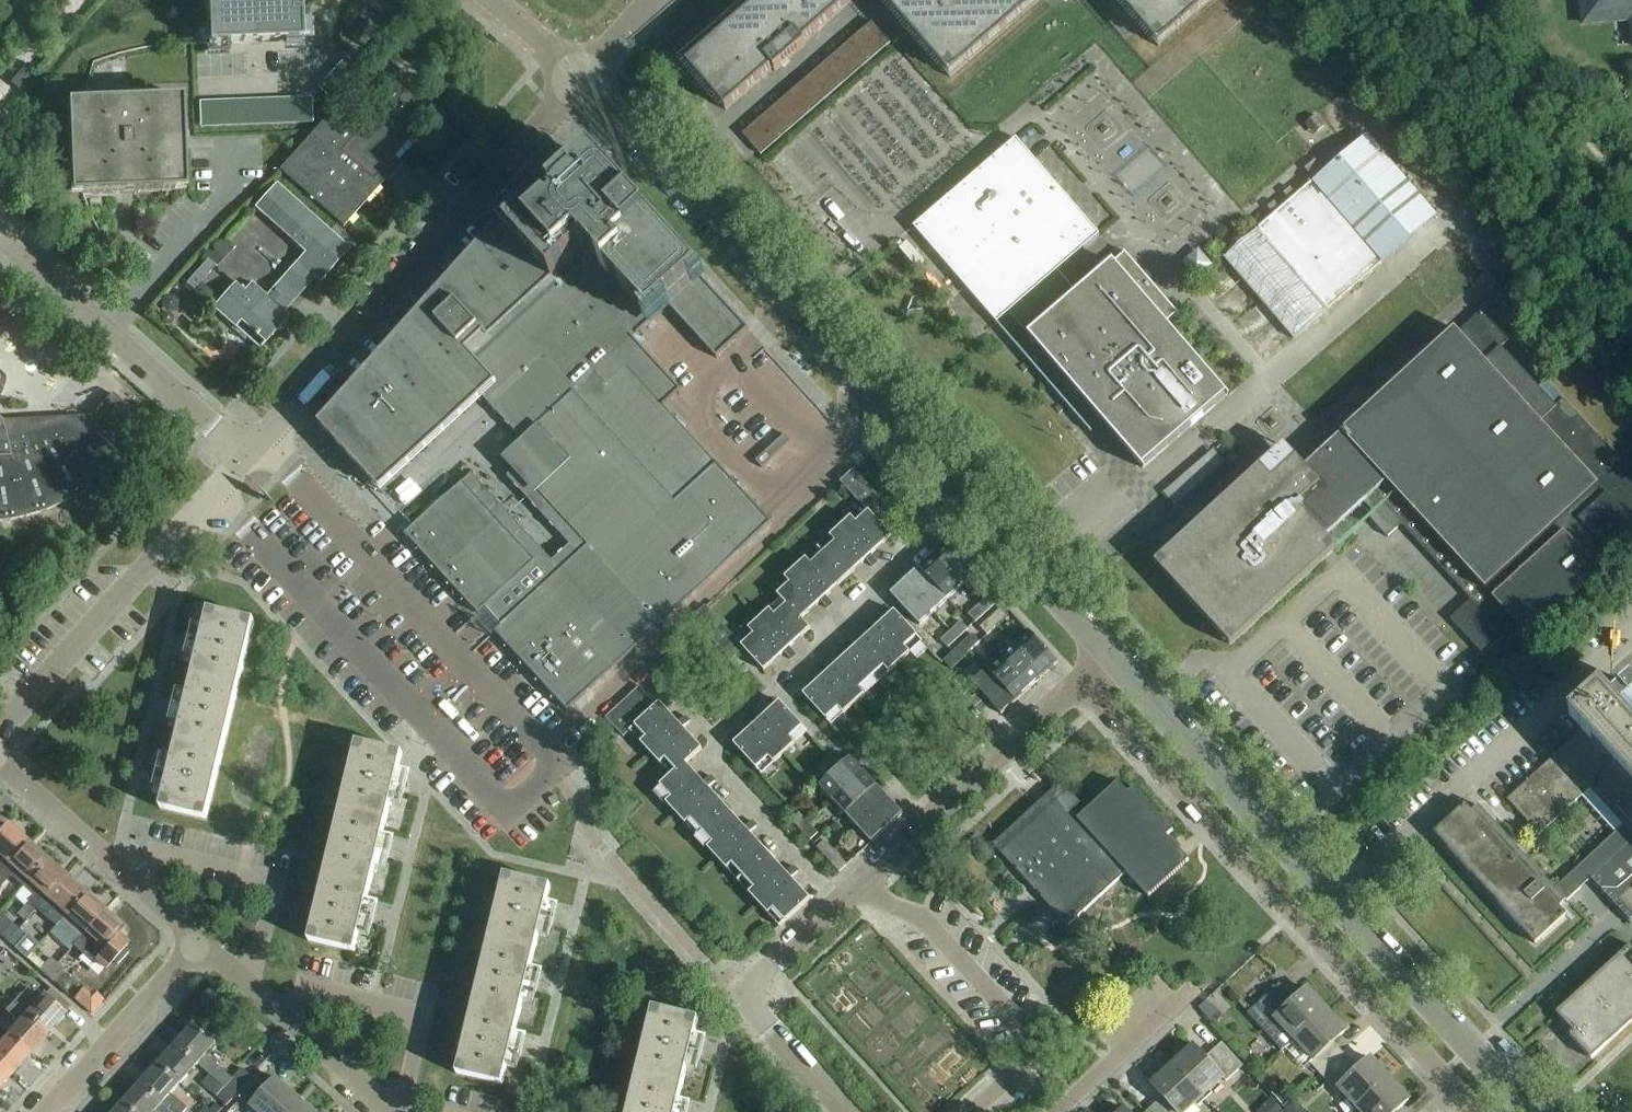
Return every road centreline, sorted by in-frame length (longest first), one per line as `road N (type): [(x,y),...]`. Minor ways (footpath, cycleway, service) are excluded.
road 1 (unclassified): [(1111,656),(1531,1111)]
road 2 (residential): [(1082,683),(1477,1111)]
road 3 (unclassified): [(580,80),(970,502)]
road 4 (unclassified): [(580,80),(242,456)]
road 5 (residential): [(242,456),(288,471),(557,763)]
road 6 (unclassified): [(242,456),(0,730)]
road 7 (residential): [(838,904),(1082,683)]
road 8 (residential): [(0,234),(242,456)]
road 9 (residential): [(970,502),(775,686)]
road 10 (residential): [(242,980),(274,883),(166,859),(138,884)]
road 11 (residential): [(396,1111),(421,1036),(413,1017),(313,991),(284,1015)]
road 12 (residential): [(202,942),(47,1111)]
road 13 (residential): [(838,904),(713,765),(716,739)]
road 14 (unclassified): [(970,502),(1111,656)]
road 15 (residential): [(0,763),(138,884)]
road 16 (residential): [(1059,1111),(1188,992)]
road 17 (residential): [(744,1003),(846,1111)]
road 18 (residential): [(284,1015),(391,1111)]
road 19 (residential): [(744,1003),(770,963),(838,904)]
road 20 (unclassified): [(486,0),(580,80)]

